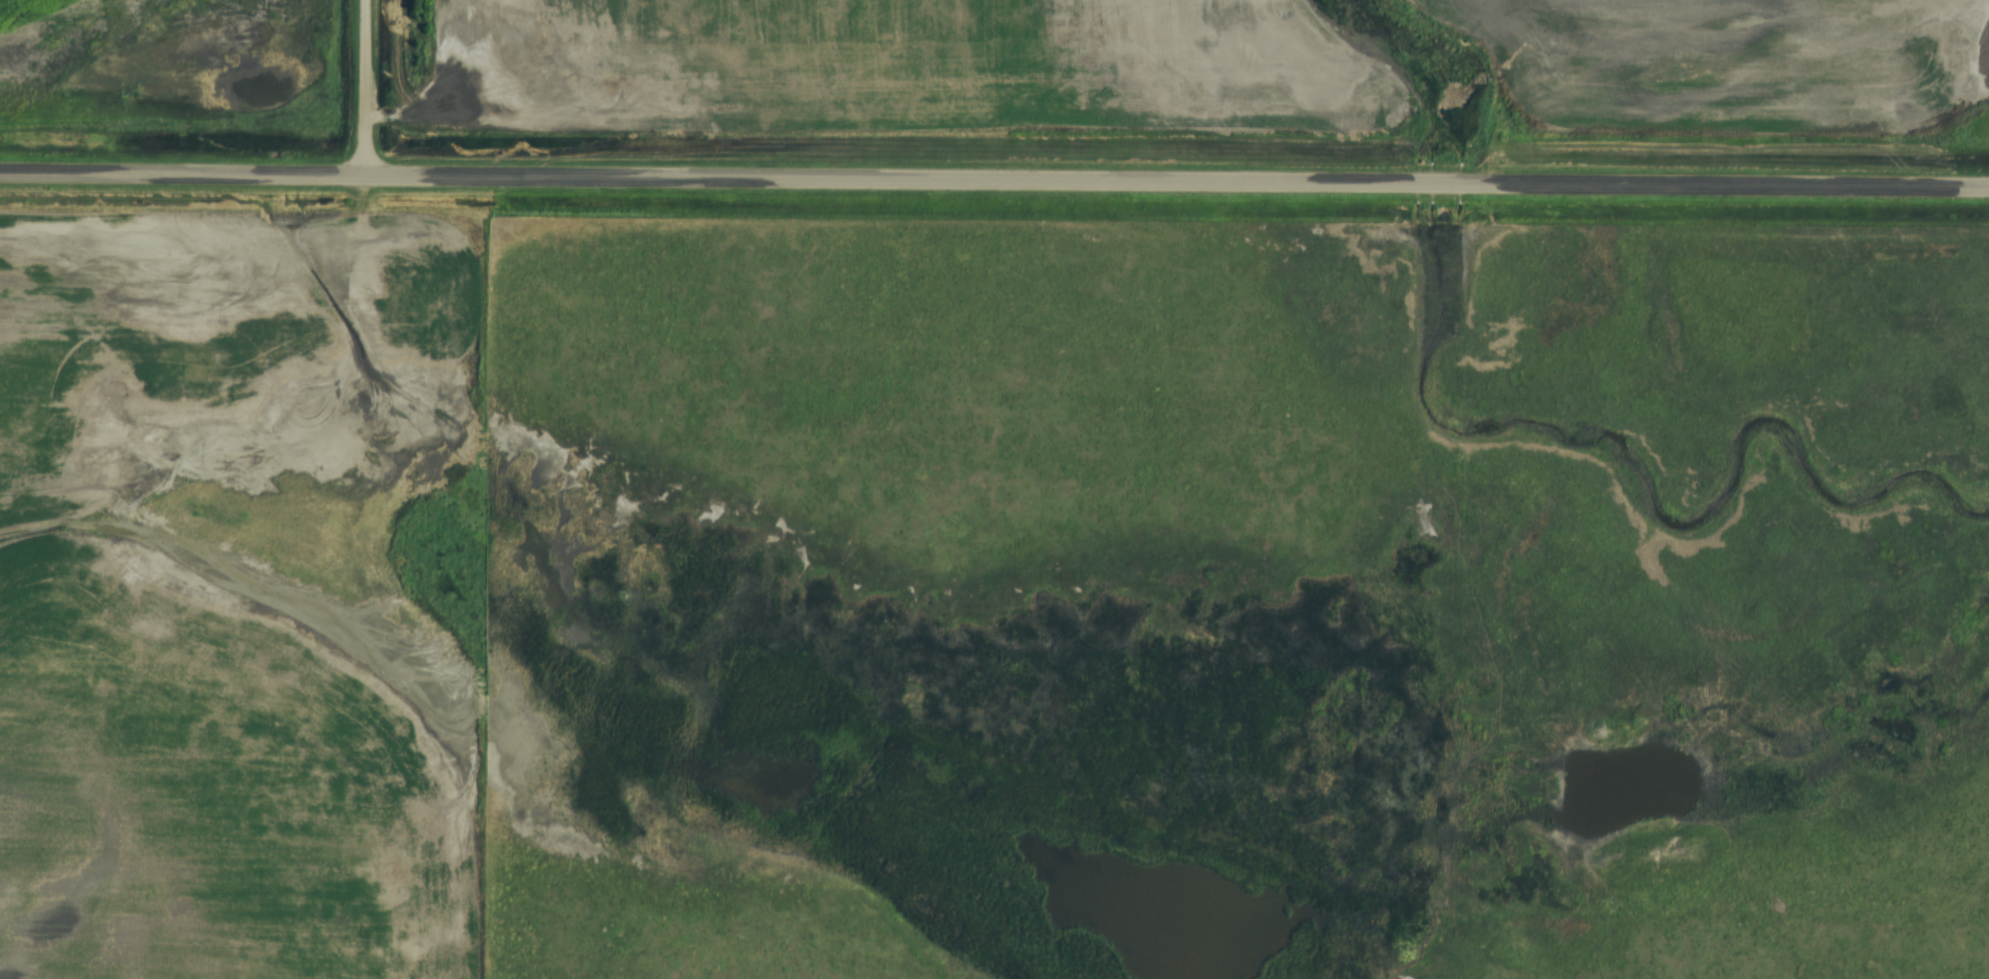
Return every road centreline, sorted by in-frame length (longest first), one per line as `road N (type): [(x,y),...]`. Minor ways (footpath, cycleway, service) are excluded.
road 1 (tertiary): [(0,173),(1988,182)]

